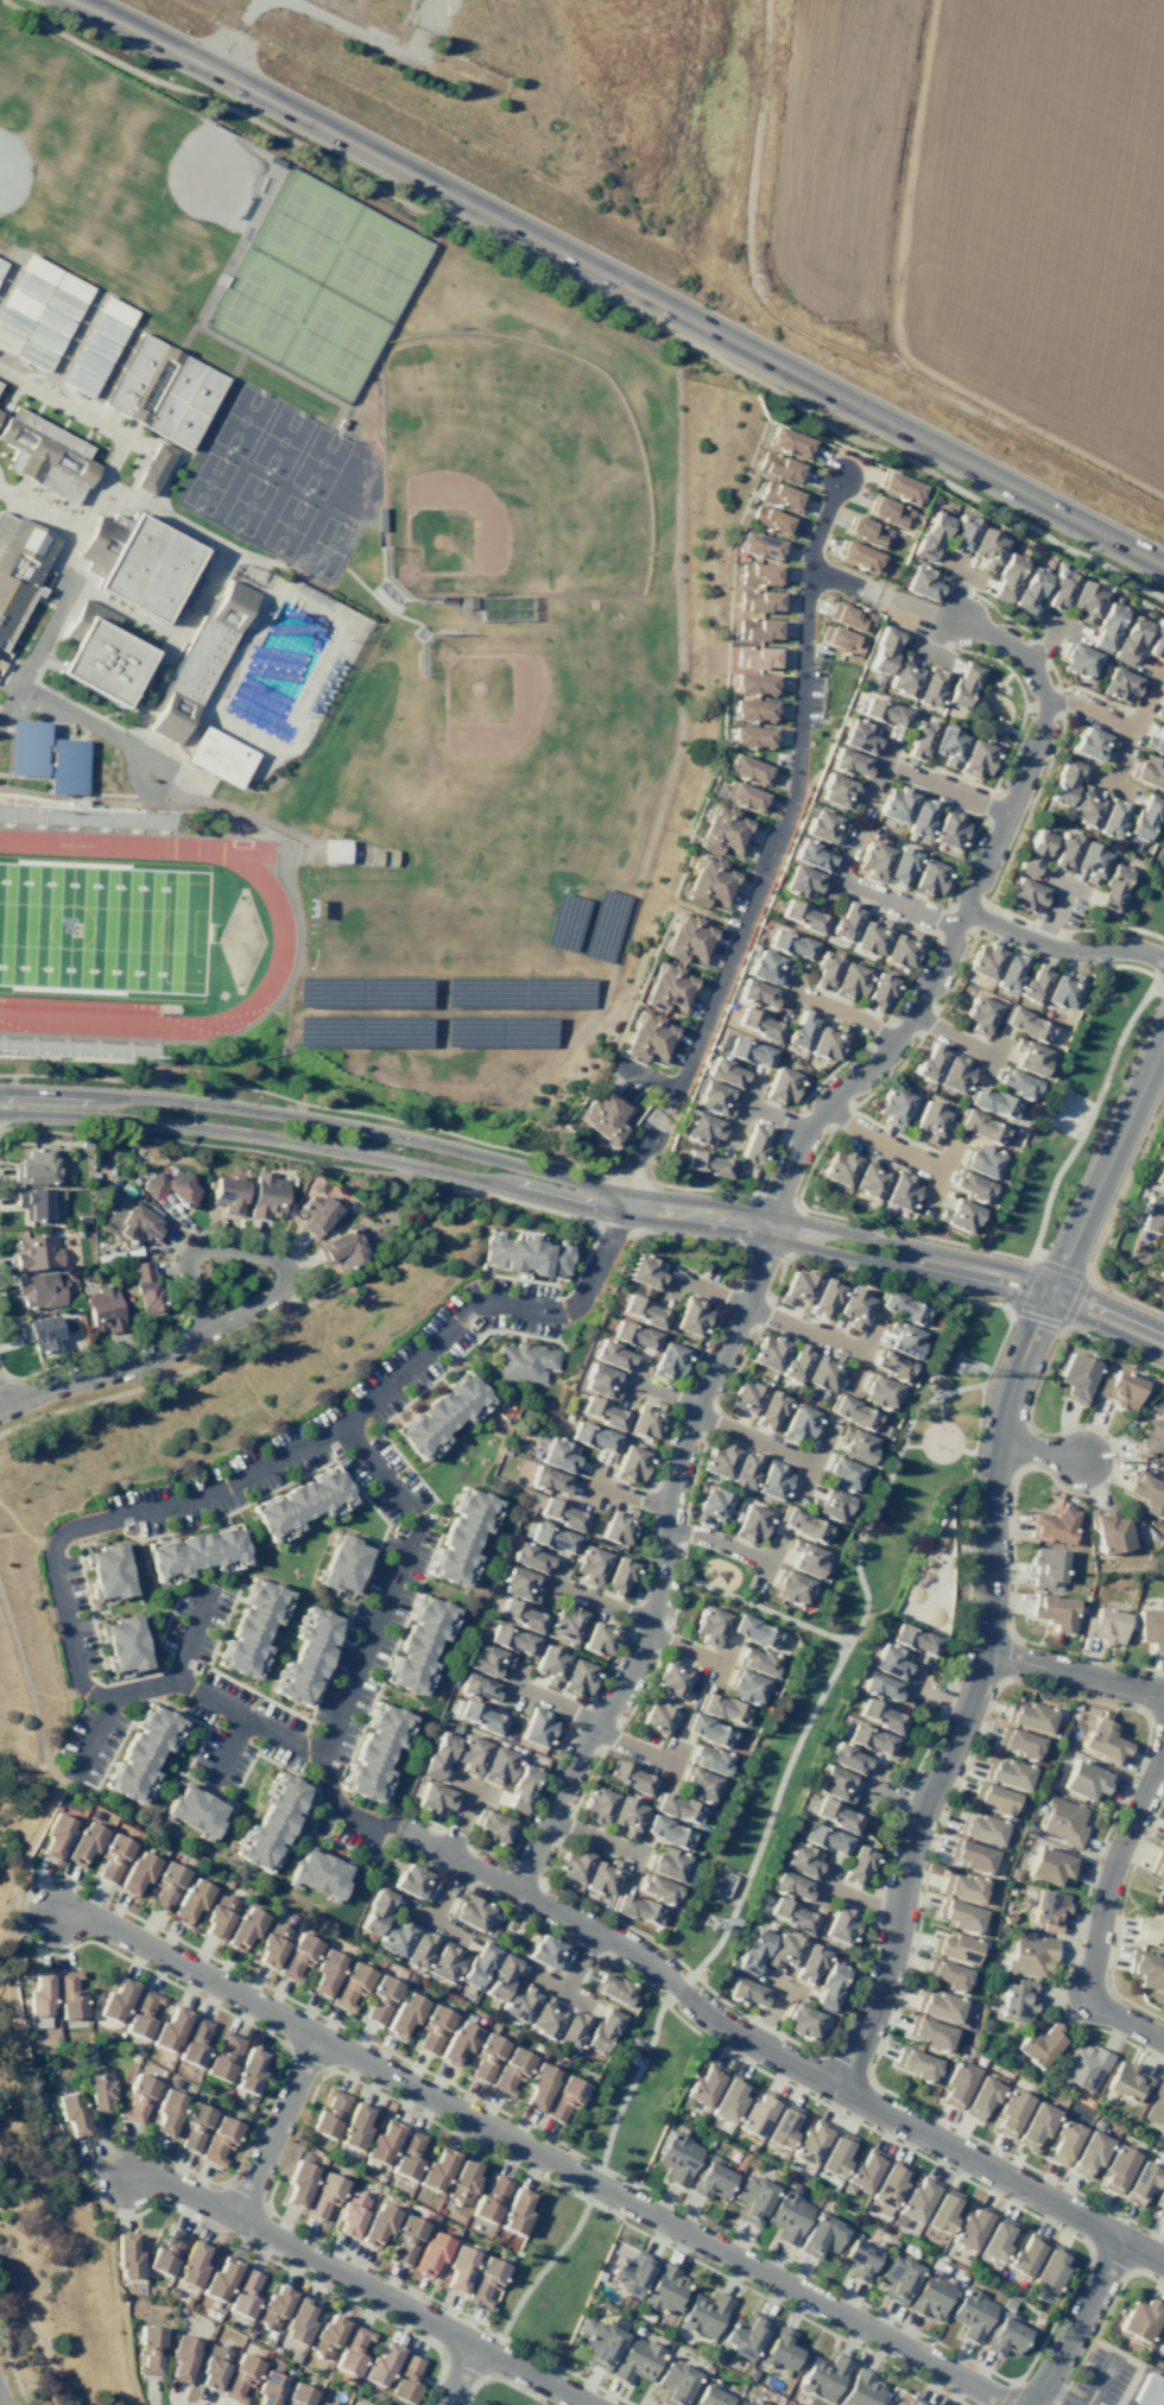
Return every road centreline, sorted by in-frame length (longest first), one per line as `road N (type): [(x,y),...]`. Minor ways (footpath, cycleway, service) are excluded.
road 1 (secondary): [(76,0),(1163,567)]
road 2 (tertiary): [(0,1113),(241,1132),(593,1210),(766,1236),(1007,1290),(1163,1353)]
road 3 (tertiary): [(1163,1330),(1018,1272),(771,1215),(594,1190),(343,1127),(141,1099),(0,1091)]
road 4 (residential): [(766,1236),(804,1131),(892,1044),(924,994),(1046,713),(1037,675),(1004,643),(809,562)]
road 5 (residential): [(1163,2260),(742,2039),(626,1948),(394,1829)]
road 6 (residential): [(1045,1302),(1002,1413),(982,1653),(909,1843),(874,2004),(834,2086)]
road 7 (residential): [(620,1215),(638,1145),(677,1088),(793,800),(809,556),(840,477)]
road 8 (residential): [(766,1236),(740,1324),(679,1451),(662,1571),(639,1651),(572,1762),(519,1890)]
road 9 (residential): [(46,1912),(94,1920),(613,2192)]
road 10 (residential): [(128,2176),(169,2182),(588,2404)]
road 11 (residential): [(613,2192),(1006,2404)]
road 12 (residential): [(1163,1742),(1107,1880),(1088,1985),(1102,2007),(1163,2041)]
road 13 (tertiary): [(1163,1041),(1045,1302)]
road 14 (residential): [(0,1407),(147,1360),(200,1333)]
road 15 (residential): [(963,911),(1054,950),(1127,948),(1163,961)]
road 16 (residential): [(236,2217),(314,2034)]
road 17 (residential): [(1122,2238),(1029,2404)]
road 18 (residential): [(982,1653),(1163,1691)]
road 19 (residential): [(265,1254),(205,1246),(189,1252),(200,1333)]
road 20 (residential): [(200,1333),(277,1291),(281,1271),(265,1254)]

